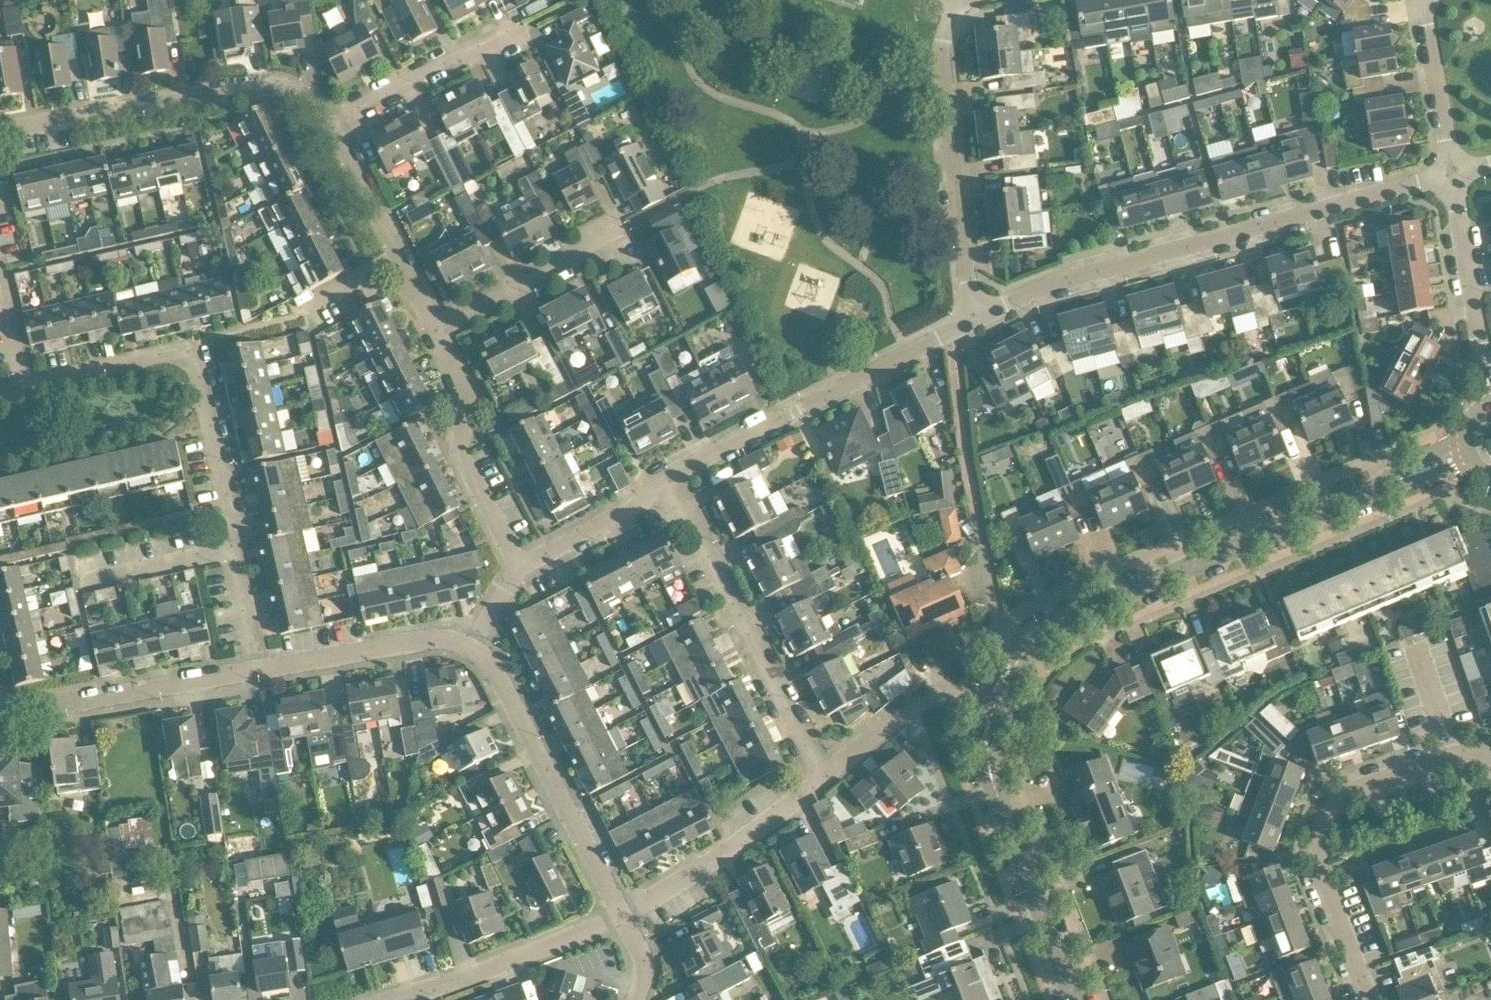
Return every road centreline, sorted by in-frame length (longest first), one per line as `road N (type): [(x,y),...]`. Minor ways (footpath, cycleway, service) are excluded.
road 1 (unclassified): [(1075,999),(986,746),(991,707),(1009,669),(1037,637),(1073,616),(1470,453)]
road 2 (residential): [(1452,174),(1070,278),(974,321)]
road 3 (residential): [(257,670),(228,540),(230,510),(189,352),(26,380)]
road 4 (residential): [(974,321),(650,491)]
road 5 (residential): [(0,130),(270,86),(313,100),(329,123)]
road 6 (residential): [(823,778),(687,518),(650,491)]
road 7 (residential): [(1452,755),(1344,796),(1321,831),(1326,890),(1369,999)]
road 8 (residential): [(974,321),(942,47),(958,1)]
road 9 (residential): [(470,646),(492,664),(622,917)]
road 10 (residential): [(0,716),(257,670)]
road 11 (residential): [(519,568),(460,451),(468,395),(435,330)]
road 12 (residential): [(381,999),(490,969),(622,917)]
road 13 (residential): [(622,917),(823,778)]
road 14 (residential): [(435,330),(329,123)]
road 15 (residential): [(1490,403),(1452,174)]
road 16 (residential): [(257,670),(434,639),(470,646)]
road 17 (residential): [(435,330),(608,243)]
road 18 (residential): [(329,123),(501,40)]
road 19 (residential): [(1452,174),(1425,0)]
road 20 (residential): [(650,491),(640,504),(519,568)]

